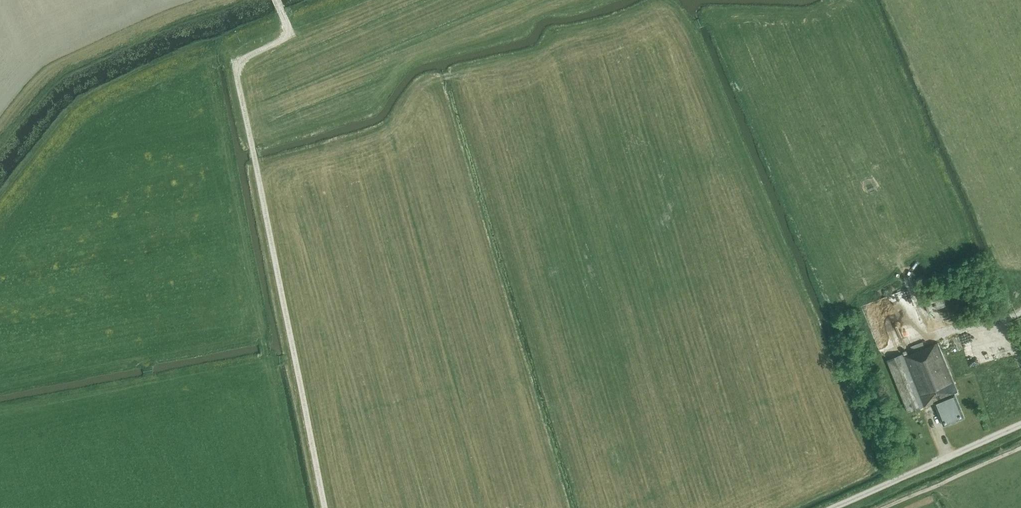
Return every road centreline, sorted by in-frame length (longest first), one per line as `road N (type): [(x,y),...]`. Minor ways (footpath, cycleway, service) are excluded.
road 1 (track): [(276,0),(284,37),(234,62),(324,507)]
road 2 (track): [(886,507),(1020,449)]

